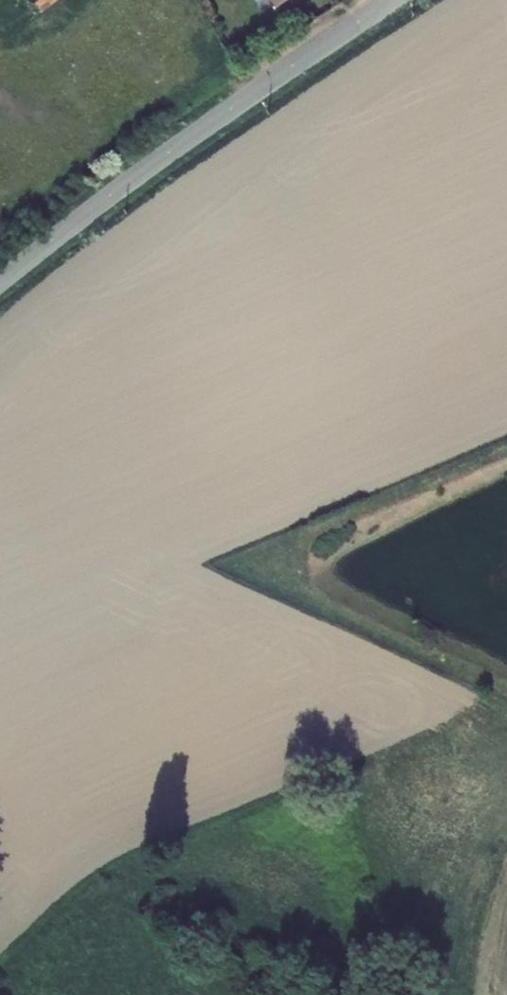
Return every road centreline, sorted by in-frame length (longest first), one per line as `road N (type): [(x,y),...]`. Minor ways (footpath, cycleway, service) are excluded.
road 1 (unclassified): [(0,283),(390,0)]

